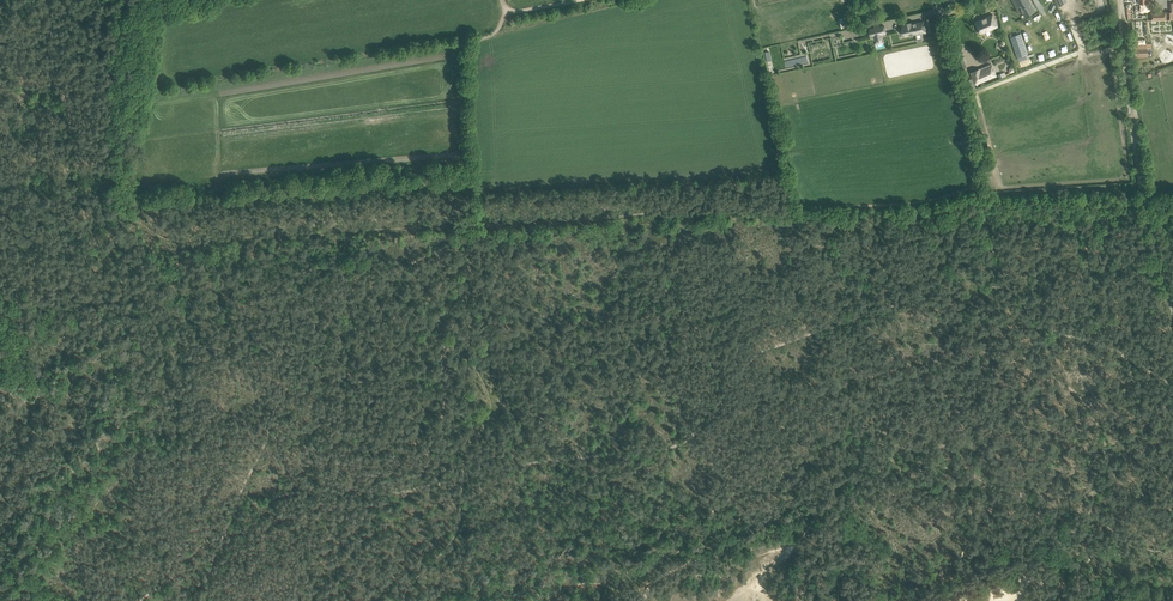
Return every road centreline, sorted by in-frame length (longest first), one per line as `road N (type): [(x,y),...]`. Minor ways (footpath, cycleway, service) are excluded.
road 1 (track): [(987,230),(963,262),(907,301),(762,351),(731,375),(686,441),(461,477)]
road 2 (track): [(237,509),(303,361),(401,270),(469,233)]
road 3 (track): [(461,477),(442,301),(445,257),(469,233)]
road 4 (track): [(469,233),(462,52),(491,36),(507,11)]
road 5 (track): [(237,509),(292,494),(399,492),(461,477)]
road 6 (track): [(461,477),(453,540),(410,584),(404,600)]
road 7 (track): [(141,600),(237,509)]
road 8 (track): [(977,187),(948,58)]
road 9 (track): [(1057,332),(999,278),(987,230)]
road 10 (track): [(1057,332),(1172,369)]

